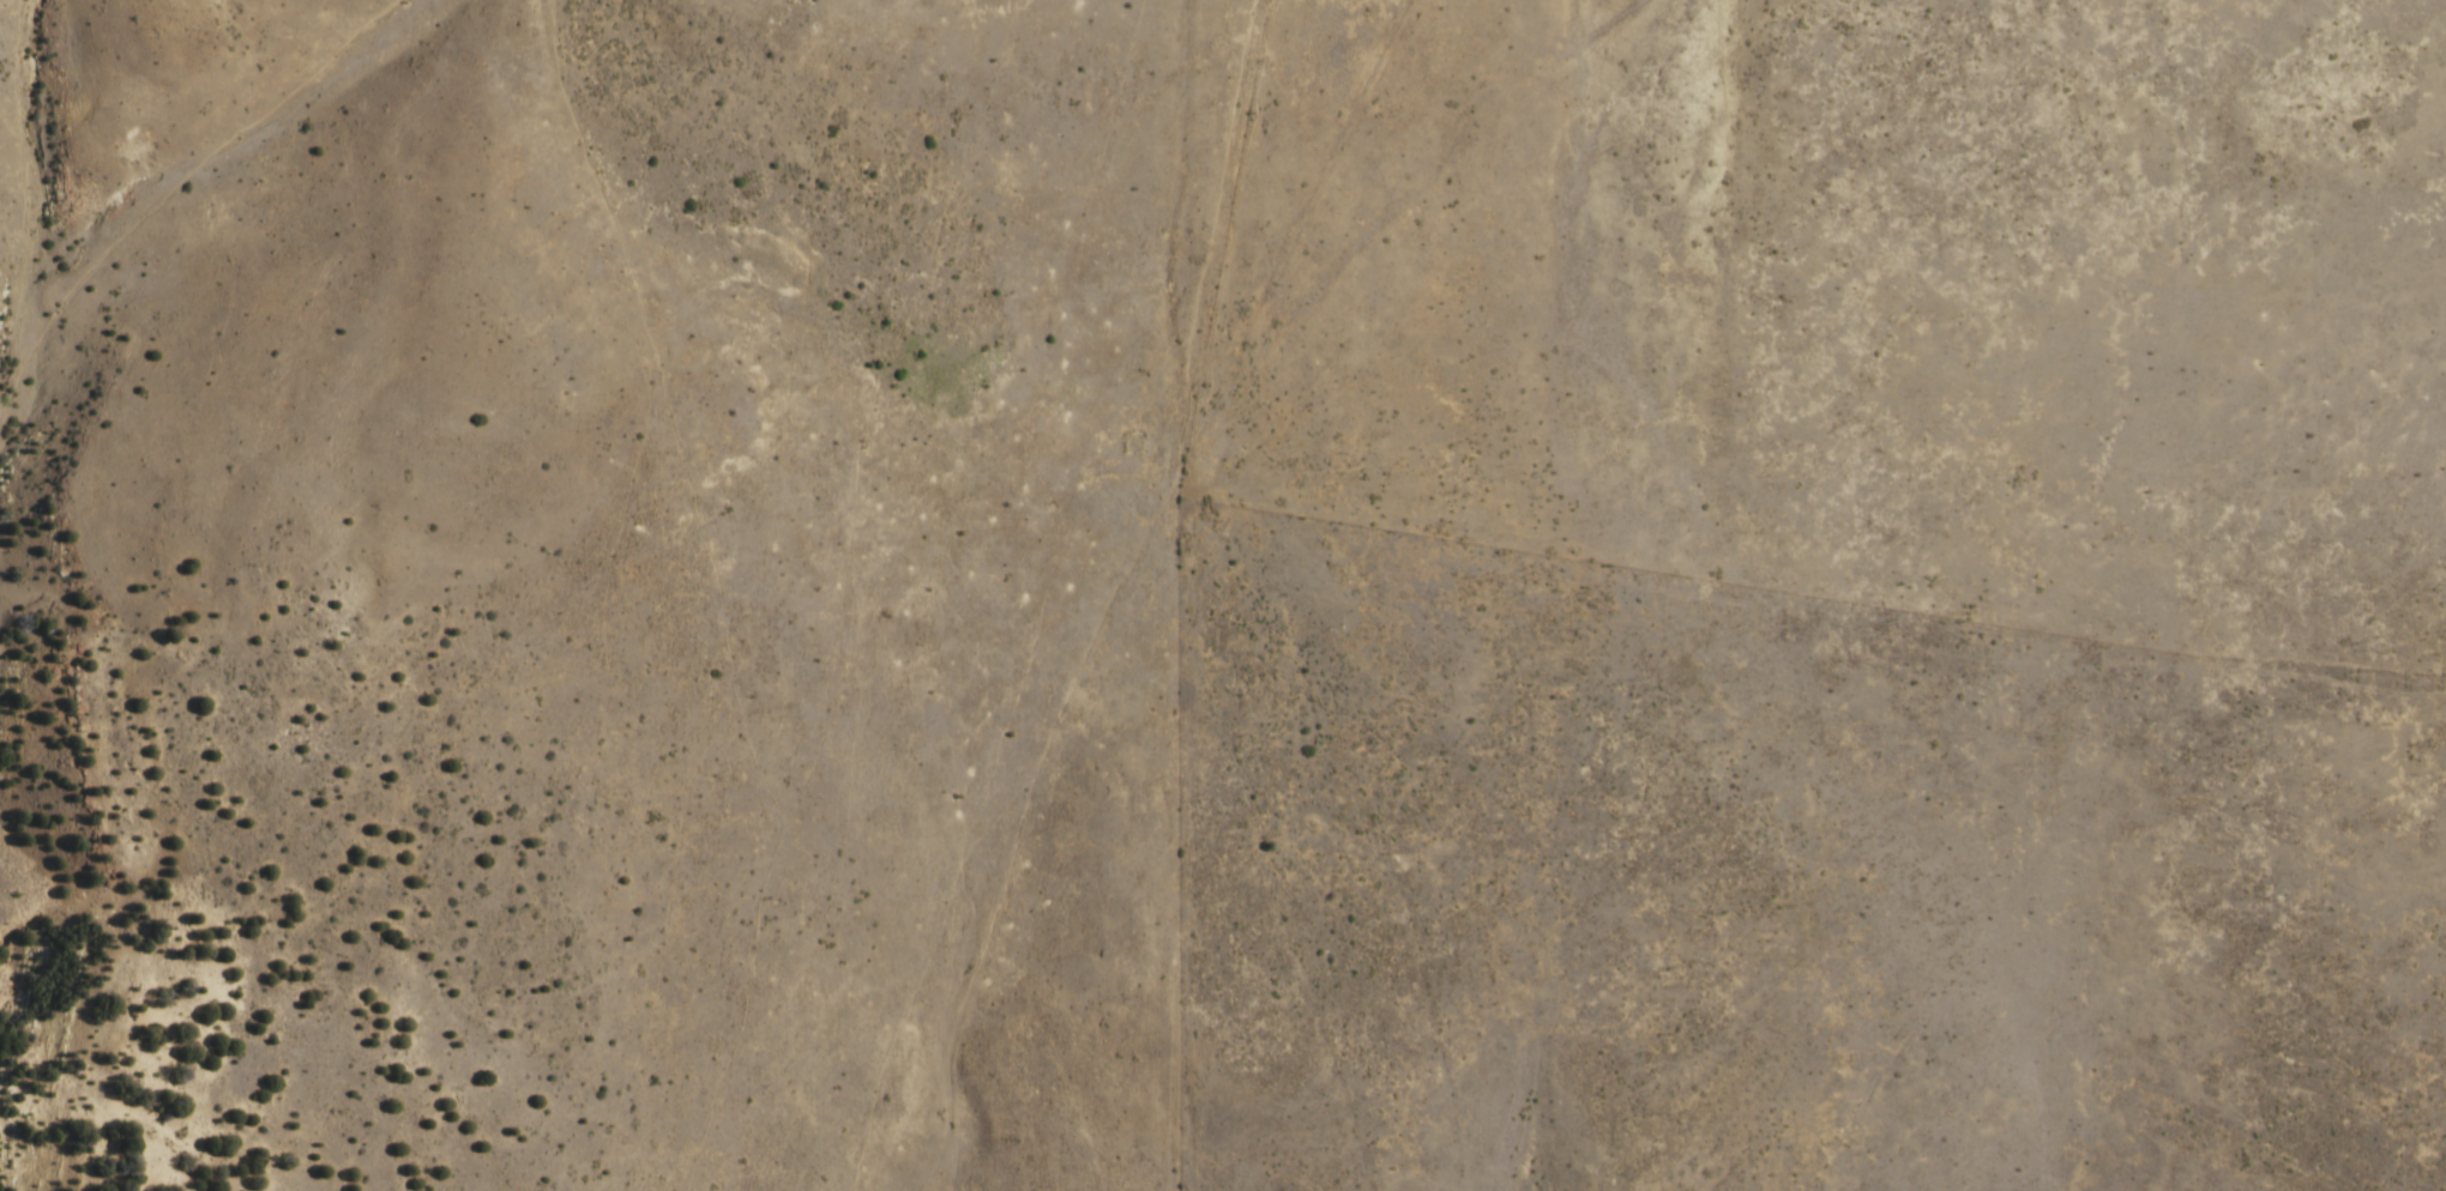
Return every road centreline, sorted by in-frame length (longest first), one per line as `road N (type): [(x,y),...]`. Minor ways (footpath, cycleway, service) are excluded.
road 1 (residential): [(2195,0),(2229,62),(2343,165),(2445,187)]

